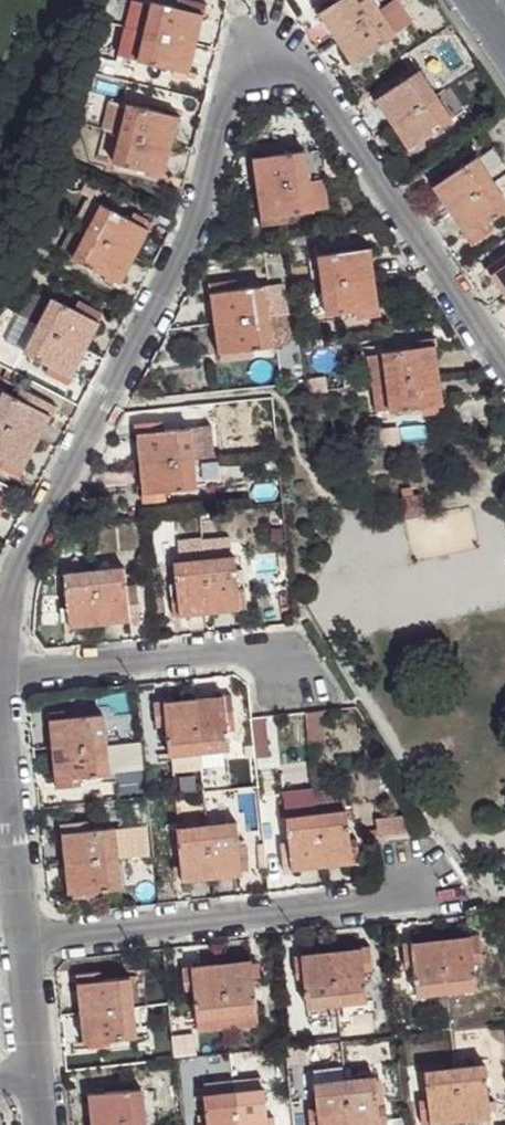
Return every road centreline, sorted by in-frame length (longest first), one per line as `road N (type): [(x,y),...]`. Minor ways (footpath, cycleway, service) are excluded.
road 1 (residential): [(101,404),(198,215),(227,99),(257,72),(293,71),(333,91),(504,367)]
road 2 (residential): [(35,1074),(0,739)]
road 3 (residential): [(0,674),(250,654)]
road 4 (residential): [(0,596),(101,404)]
road 5 (residential): [(101,404),(262,390)]

